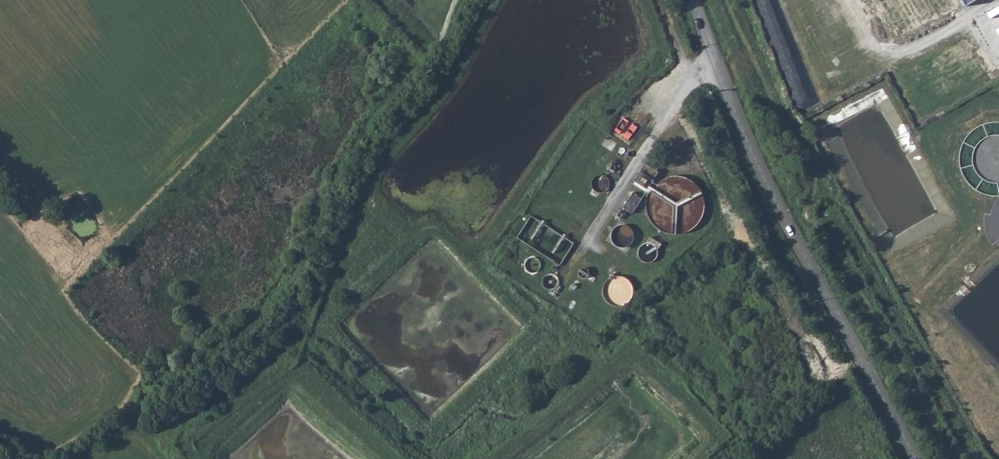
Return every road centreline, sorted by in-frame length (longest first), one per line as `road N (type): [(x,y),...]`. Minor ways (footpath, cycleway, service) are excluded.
road 1 (tertiary): [(914,458),(763,177),(692,0)]

